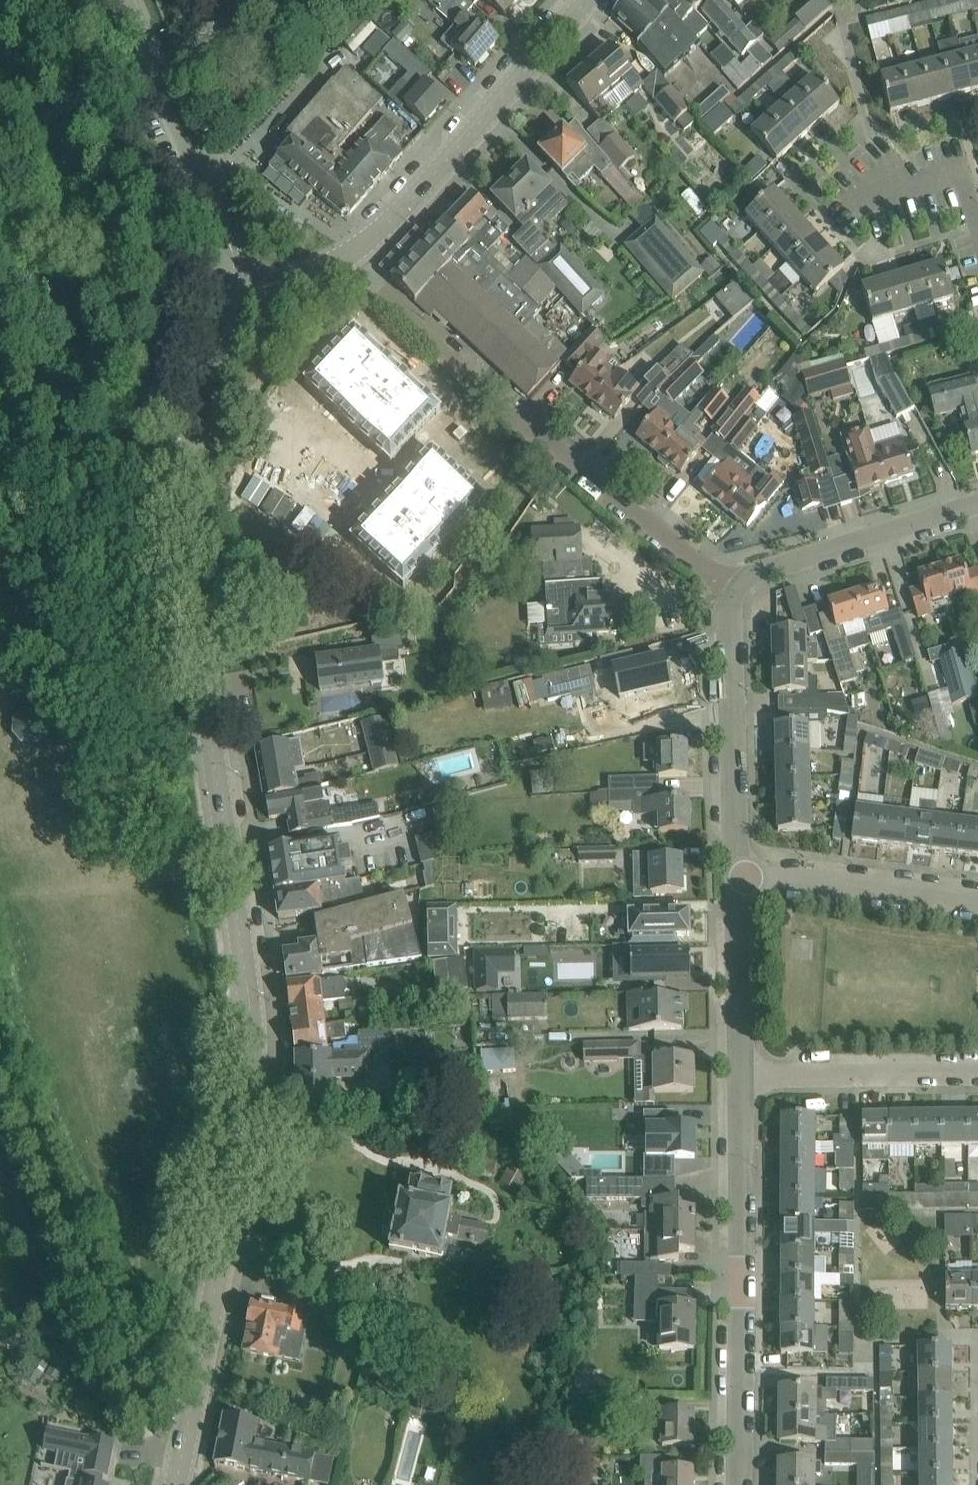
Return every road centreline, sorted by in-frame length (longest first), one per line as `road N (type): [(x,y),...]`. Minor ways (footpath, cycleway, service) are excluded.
road 1 (tertiary): [(176,1484),(253,1122),(251,1007),(186,556),(193,458),(226,292)]
road 2 (residential): [(735,579),(381,295),(344,249)]
road 3 (residential): [(740,1484),(740,1068)]
road 4 (tertiary): [(344,249),(383,224),(592,0)]
road 5 (residential): [(735,873),(735,579)]
road 6 (residential): [(735,579),(977,504)]
road 7 (residential): [(226,292),(209,198),(152,61)]
road 8 (residential): [(977,892),(735,873)]
road 9 (residential): [(740,1068),(977,1068)]
road 10 (residential): [(740,1068),(735,873)]
road 11 (residential): [(152,61),(0,140)]
road 12 (residential): [(977,223),(970,196),(956,187),(882,187),(857,161)]
road 13 (tertiary): [(226,292),(300,273),(344,249)]

